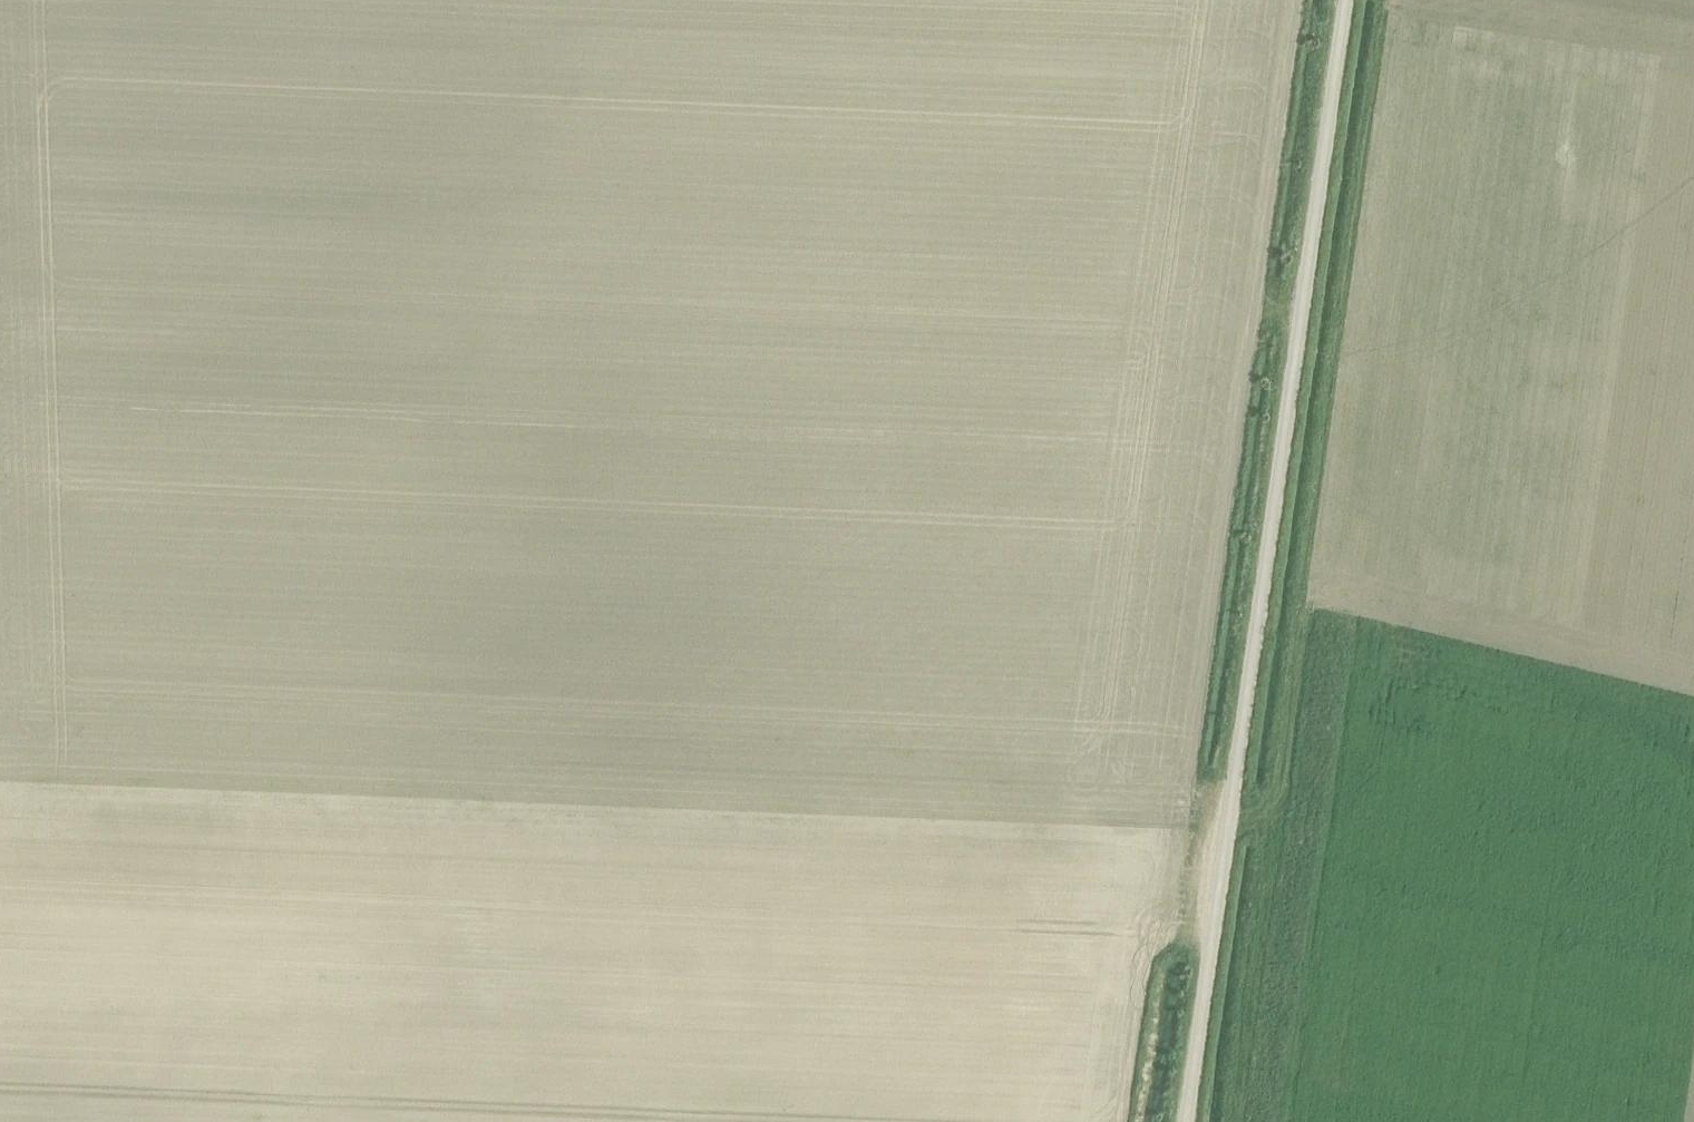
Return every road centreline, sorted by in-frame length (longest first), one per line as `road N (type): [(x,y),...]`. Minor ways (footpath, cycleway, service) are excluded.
road 1 (unclassified): [(1187,1121),(1348,0)]

